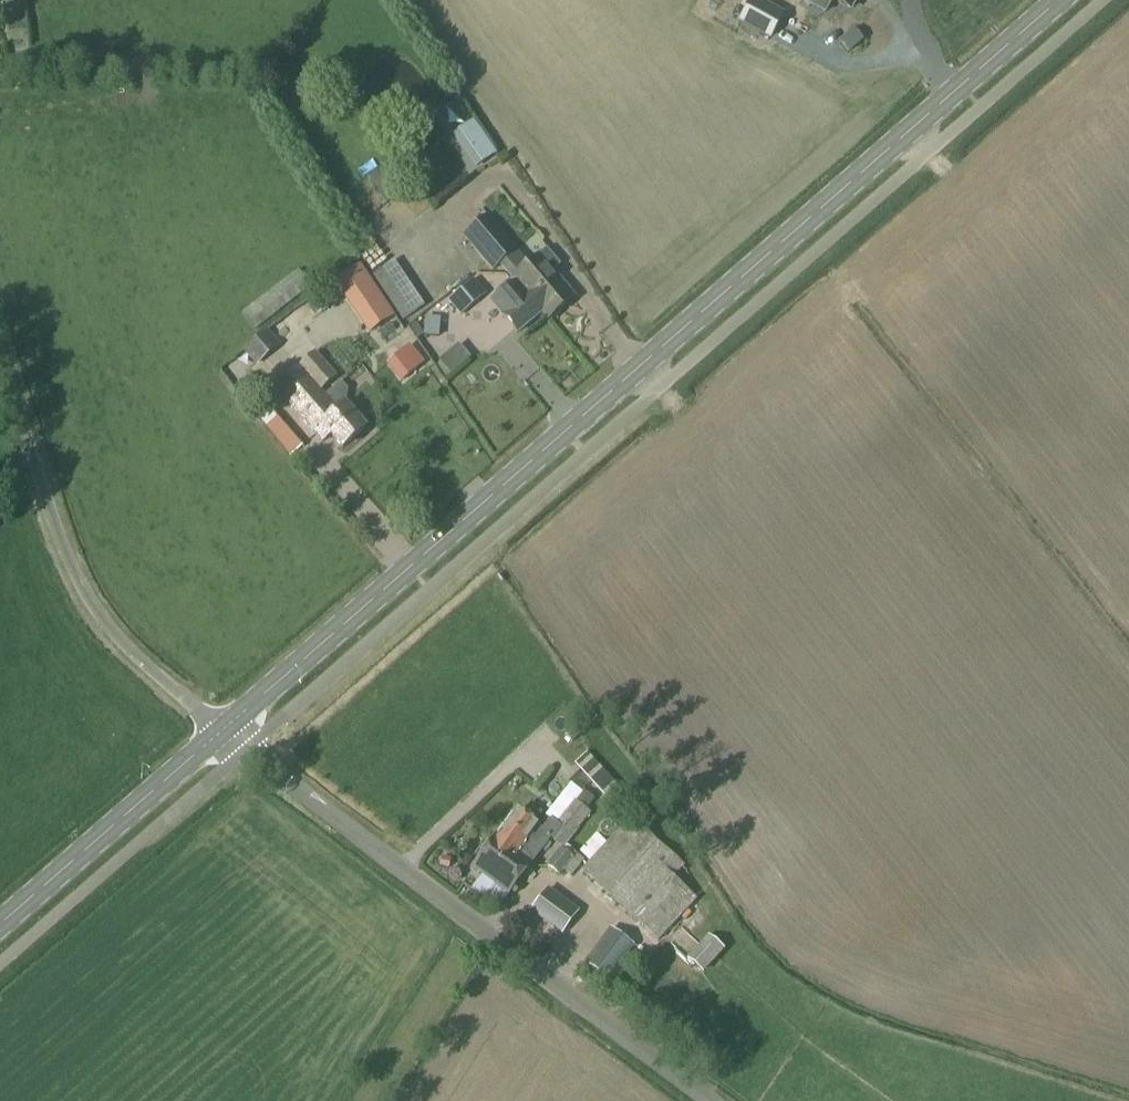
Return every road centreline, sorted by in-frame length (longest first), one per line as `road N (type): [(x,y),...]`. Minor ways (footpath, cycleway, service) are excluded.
road 1 (tertiary): [(225,730),(1060,0)]
road 2 (unclassified): [(225,730),(711,1100)]
road 3 (tertiary): [(0,927),(225,730)]

